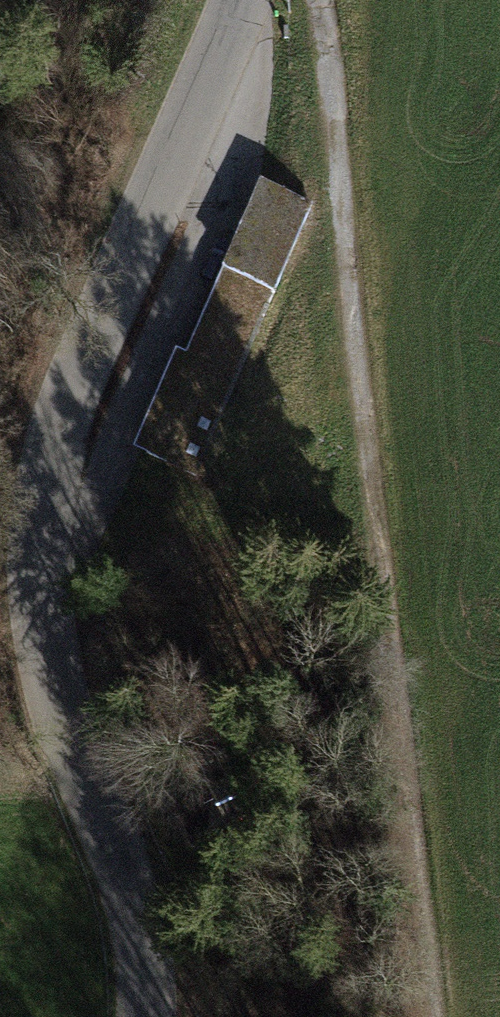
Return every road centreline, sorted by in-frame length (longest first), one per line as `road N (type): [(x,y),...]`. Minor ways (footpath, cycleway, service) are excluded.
road 1 (residential): [(151,1016),(155,989),(121,835),(48,664),(41,537),(235,0)]
road 2 (track): [(320,0),(432,1016)]

